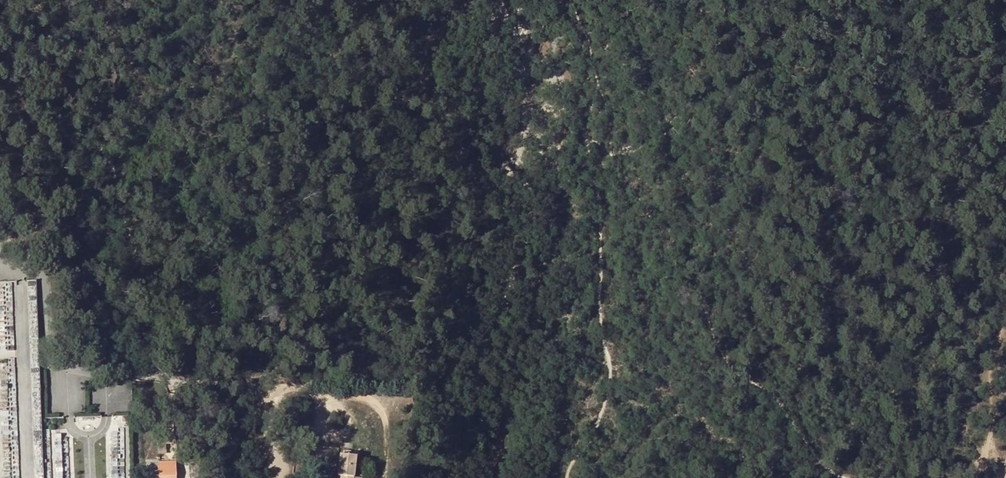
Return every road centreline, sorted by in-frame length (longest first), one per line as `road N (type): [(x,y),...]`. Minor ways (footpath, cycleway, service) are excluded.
road 1 (track): [(468,477),(476,390),(524,232),(512,182)]
road 2 (track): [(261,389),(336,390),(363,400),(374,410),(388,477)]
road 3 (track): [(512,182),(538,84),(525,32),(511,24)]

